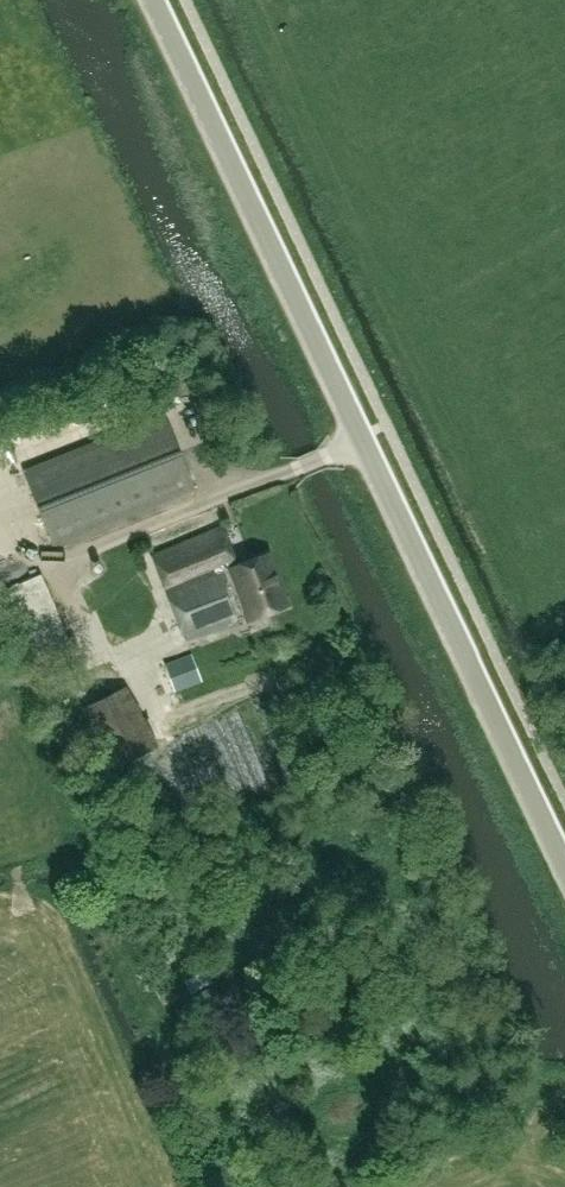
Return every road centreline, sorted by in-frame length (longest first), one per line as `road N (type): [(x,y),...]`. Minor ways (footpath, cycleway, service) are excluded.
road 1 (unclassified): [(564,862),(154,0)]

